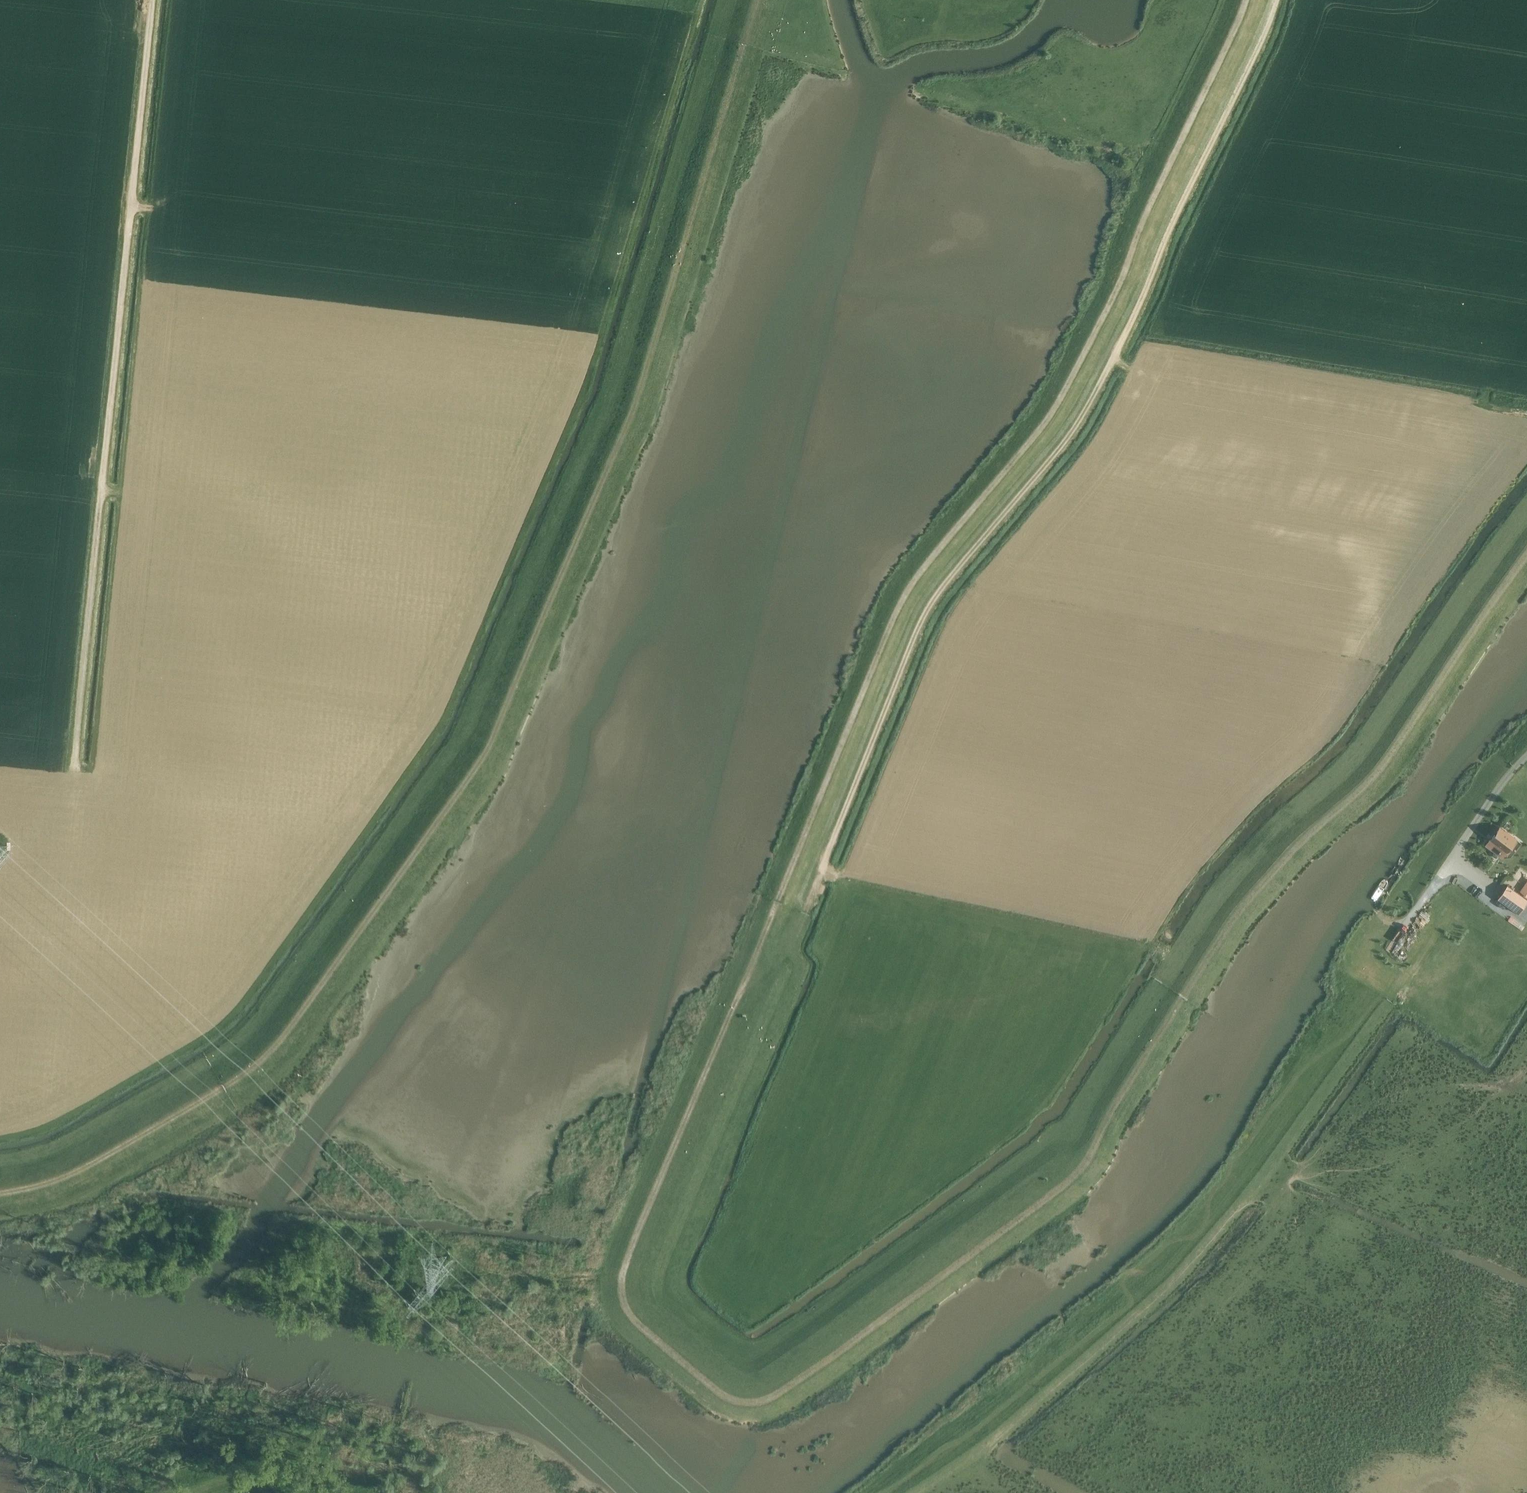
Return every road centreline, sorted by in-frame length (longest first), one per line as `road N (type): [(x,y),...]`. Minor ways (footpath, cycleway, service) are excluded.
road 1 (track): [(76,772),(151,0)]
road 2 (residential): [(1484,879),(1453,858),(1526,755)]

